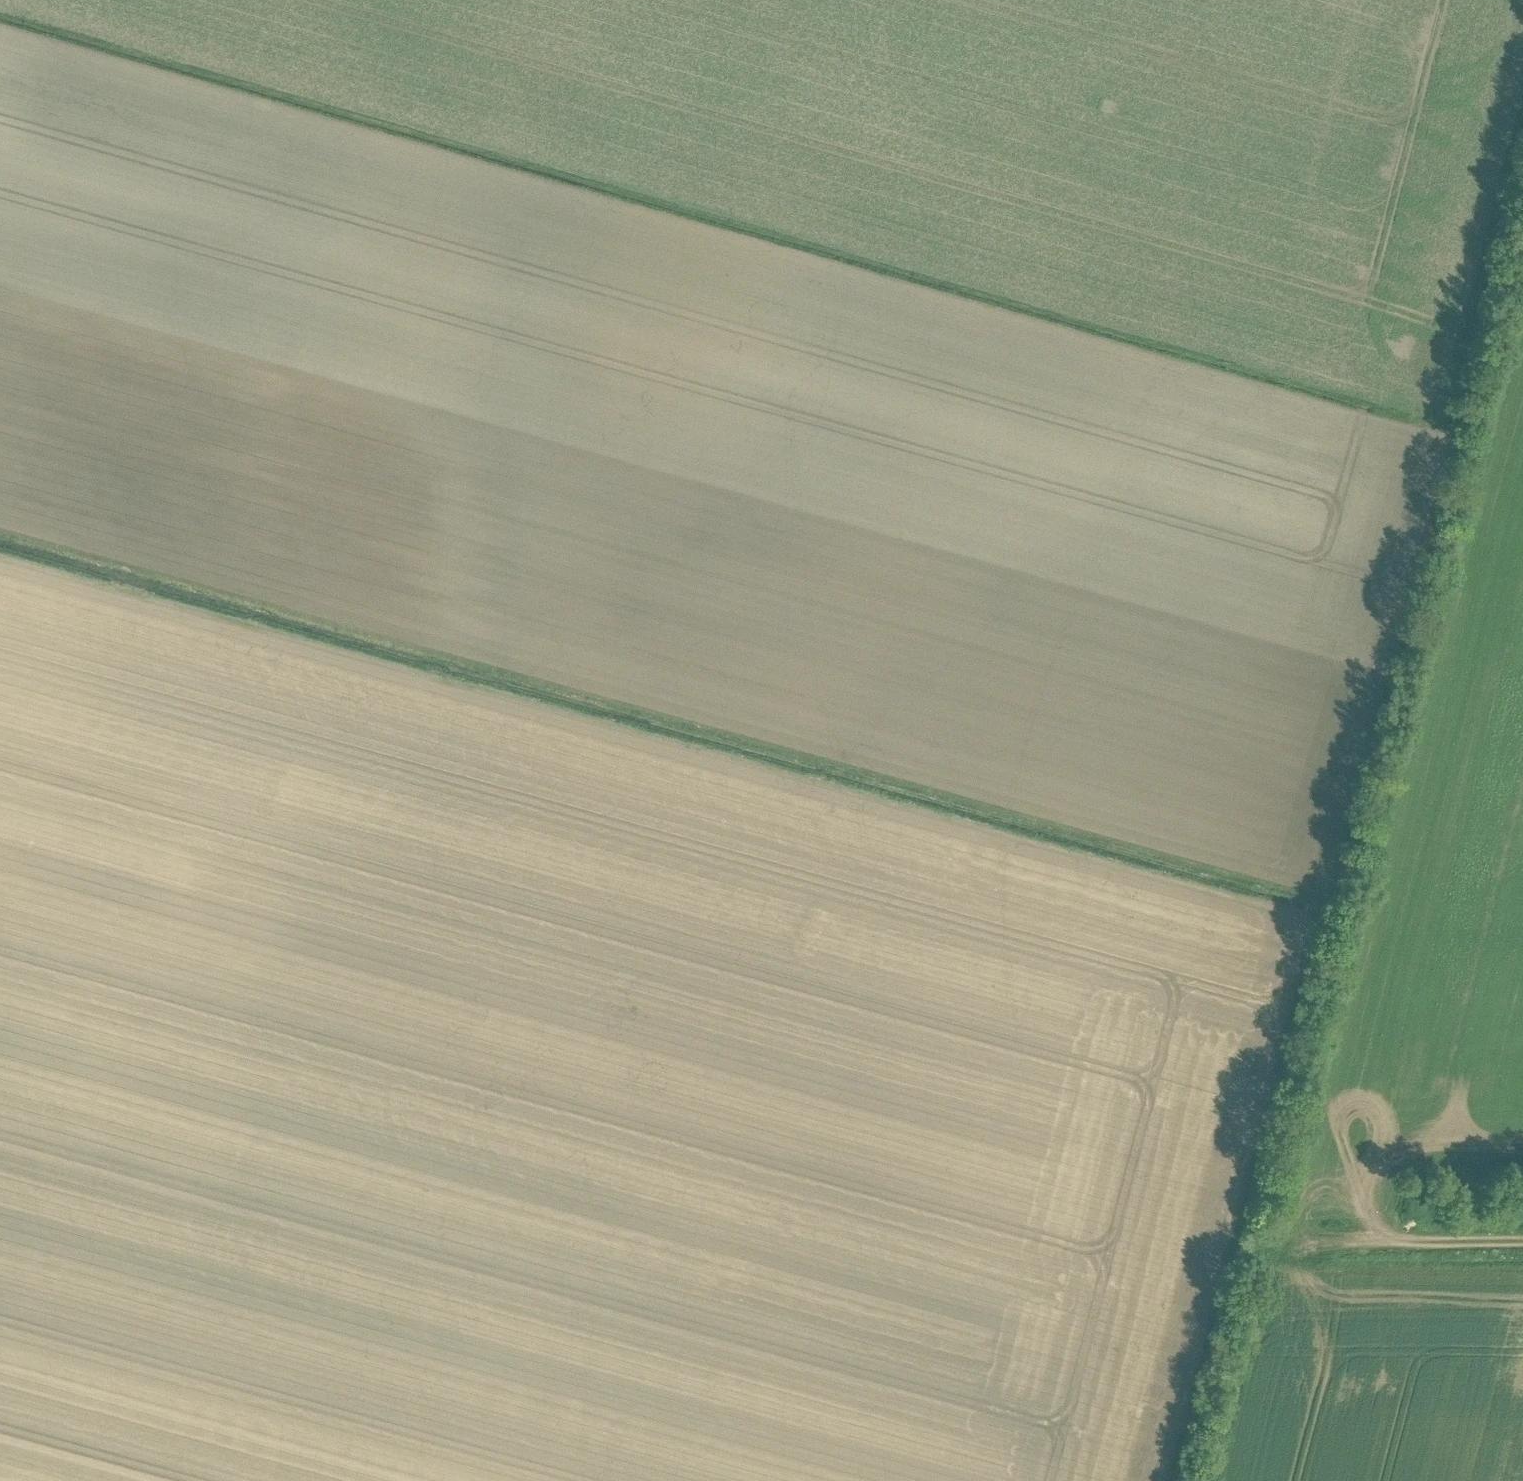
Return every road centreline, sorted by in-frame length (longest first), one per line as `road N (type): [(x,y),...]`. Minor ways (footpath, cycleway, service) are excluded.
road 1 (track): [(1399,1240),(1522,1240)]

